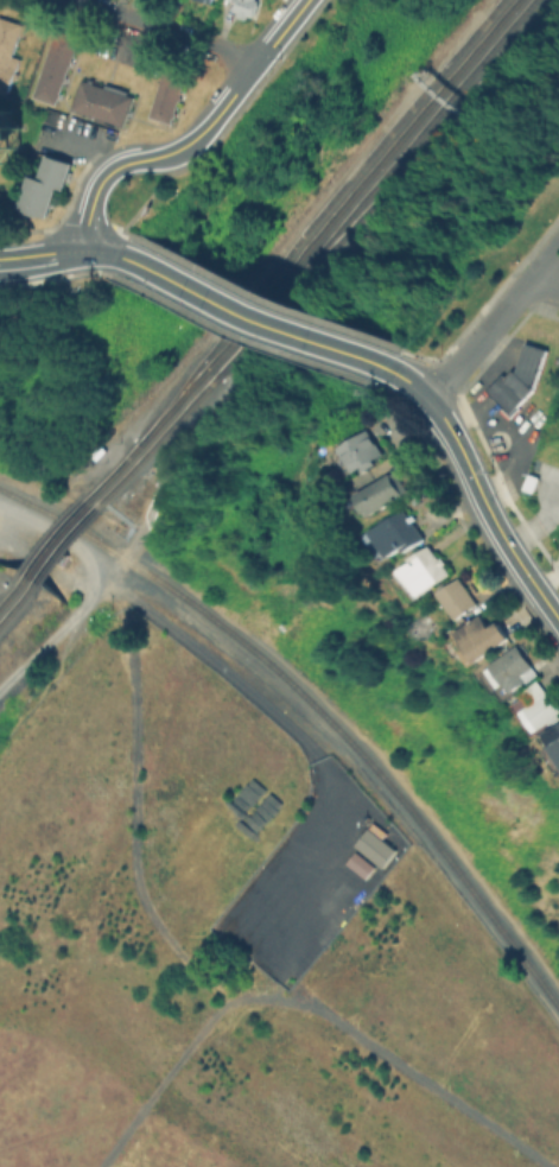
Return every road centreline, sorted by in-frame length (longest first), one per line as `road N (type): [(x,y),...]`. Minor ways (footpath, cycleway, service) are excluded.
road 1 (track): [(101,1166),(220,1007),(267,996),(338,1020),(546,1166)]
road 2 (secondary): [(407,380),(116,254)]
road 3 (tertiary): [(110,171),(197,138),(308,0)]
road 4 (secondary): [(558,618),(506,541),(455,435),(427,398)]
road 5 (residential): [(427,398),(558,246)]
road 6 (residential): [(259,63),(74,0)]

